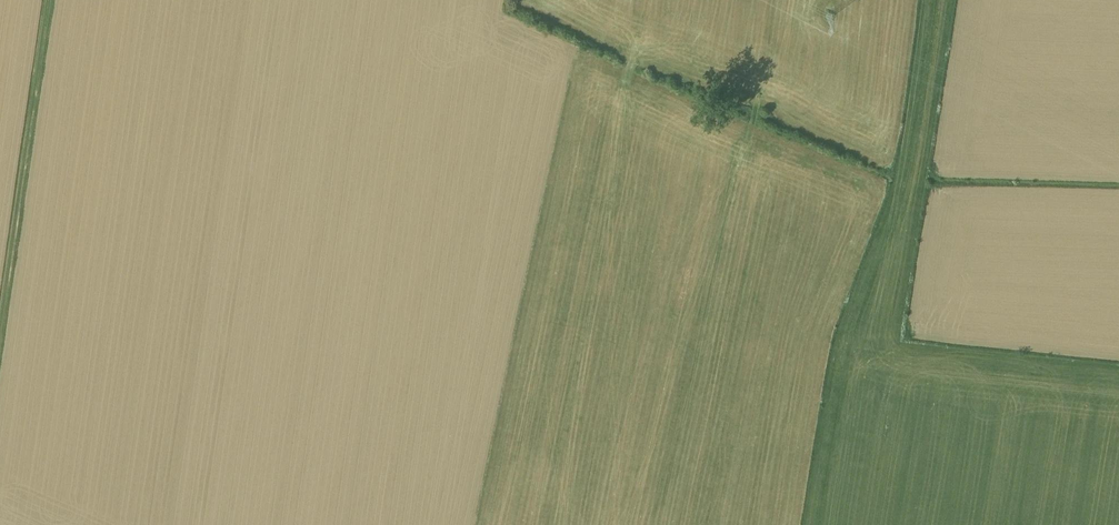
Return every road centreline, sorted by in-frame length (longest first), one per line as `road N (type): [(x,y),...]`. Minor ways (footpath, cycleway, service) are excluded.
road 1 (track): [(0,323),(45,0)]

